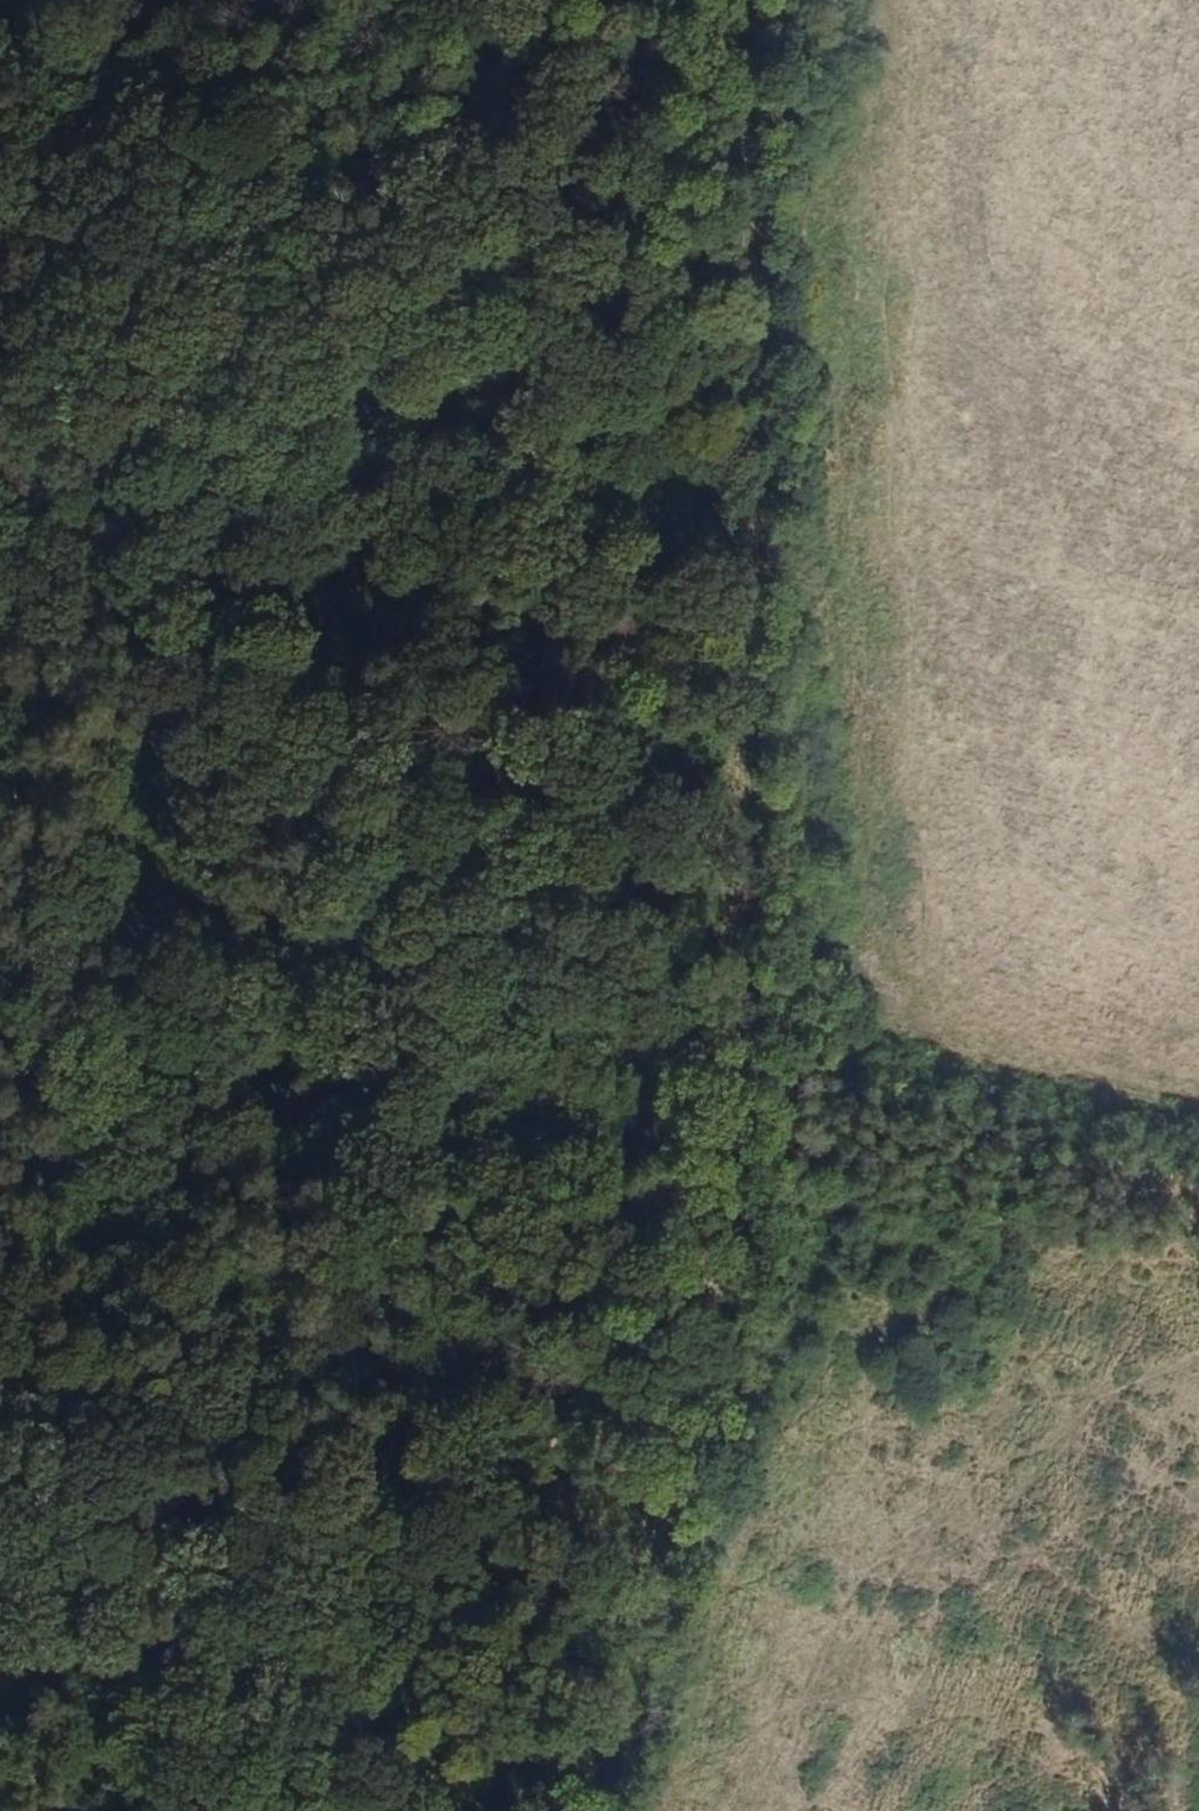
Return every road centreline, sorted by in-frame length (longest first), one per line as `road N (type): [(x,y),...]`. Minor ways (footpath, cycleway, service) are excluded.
road 1 (track): [(715,0),(745,413),(765,1086),(550,1810)]

